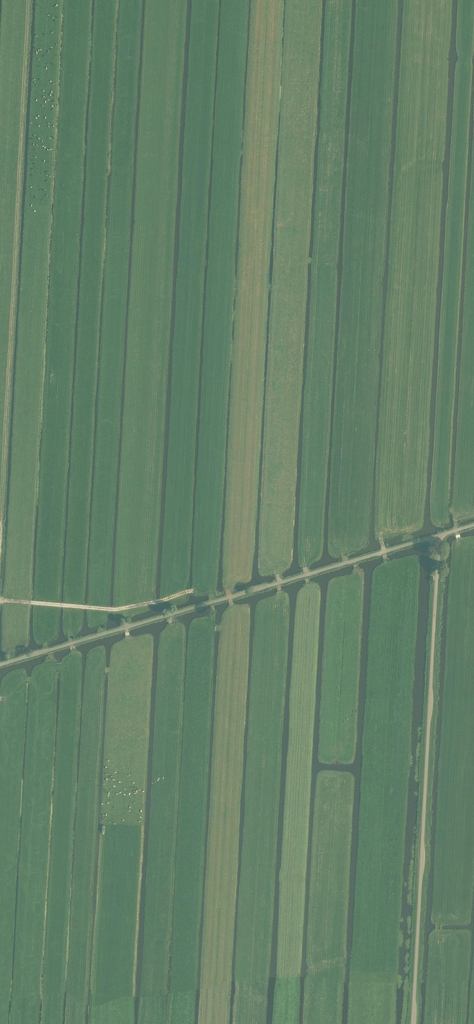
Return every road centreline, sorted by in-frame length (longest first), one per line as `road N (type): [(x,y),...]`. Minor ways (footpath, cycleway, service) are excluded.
road 1 (track): [(148,603),(183,0)]
road 2 (track): [(0,525),(28,0)]
road 3 (unclassified): [(412,1023),(432,536)]
road 4 (unclassified): [(0,664),(432,536)]
road 5 (track): [(0,600),(116,610),(194,591)]

